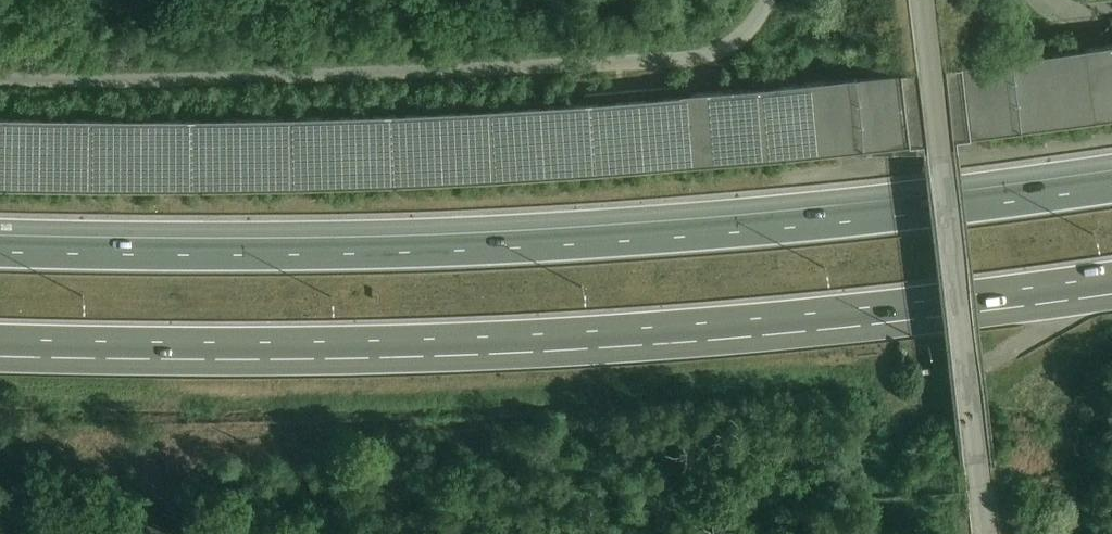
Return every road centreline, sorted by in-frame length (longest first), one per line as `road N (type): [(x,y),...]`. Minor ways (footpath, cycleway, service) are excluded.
road 1 (motorway): [(1111,180),(879,211),(474,245),(0,245)]
road 2 (motorway): [(0,341),(486,343),(890,315),(1111,282)]
road 3 (unclassified): [(767,0),(758,28),(722,56),(650,68),(263,82),(0,80)]
road 4 (unclassified): [(922,0),(976,533)]

